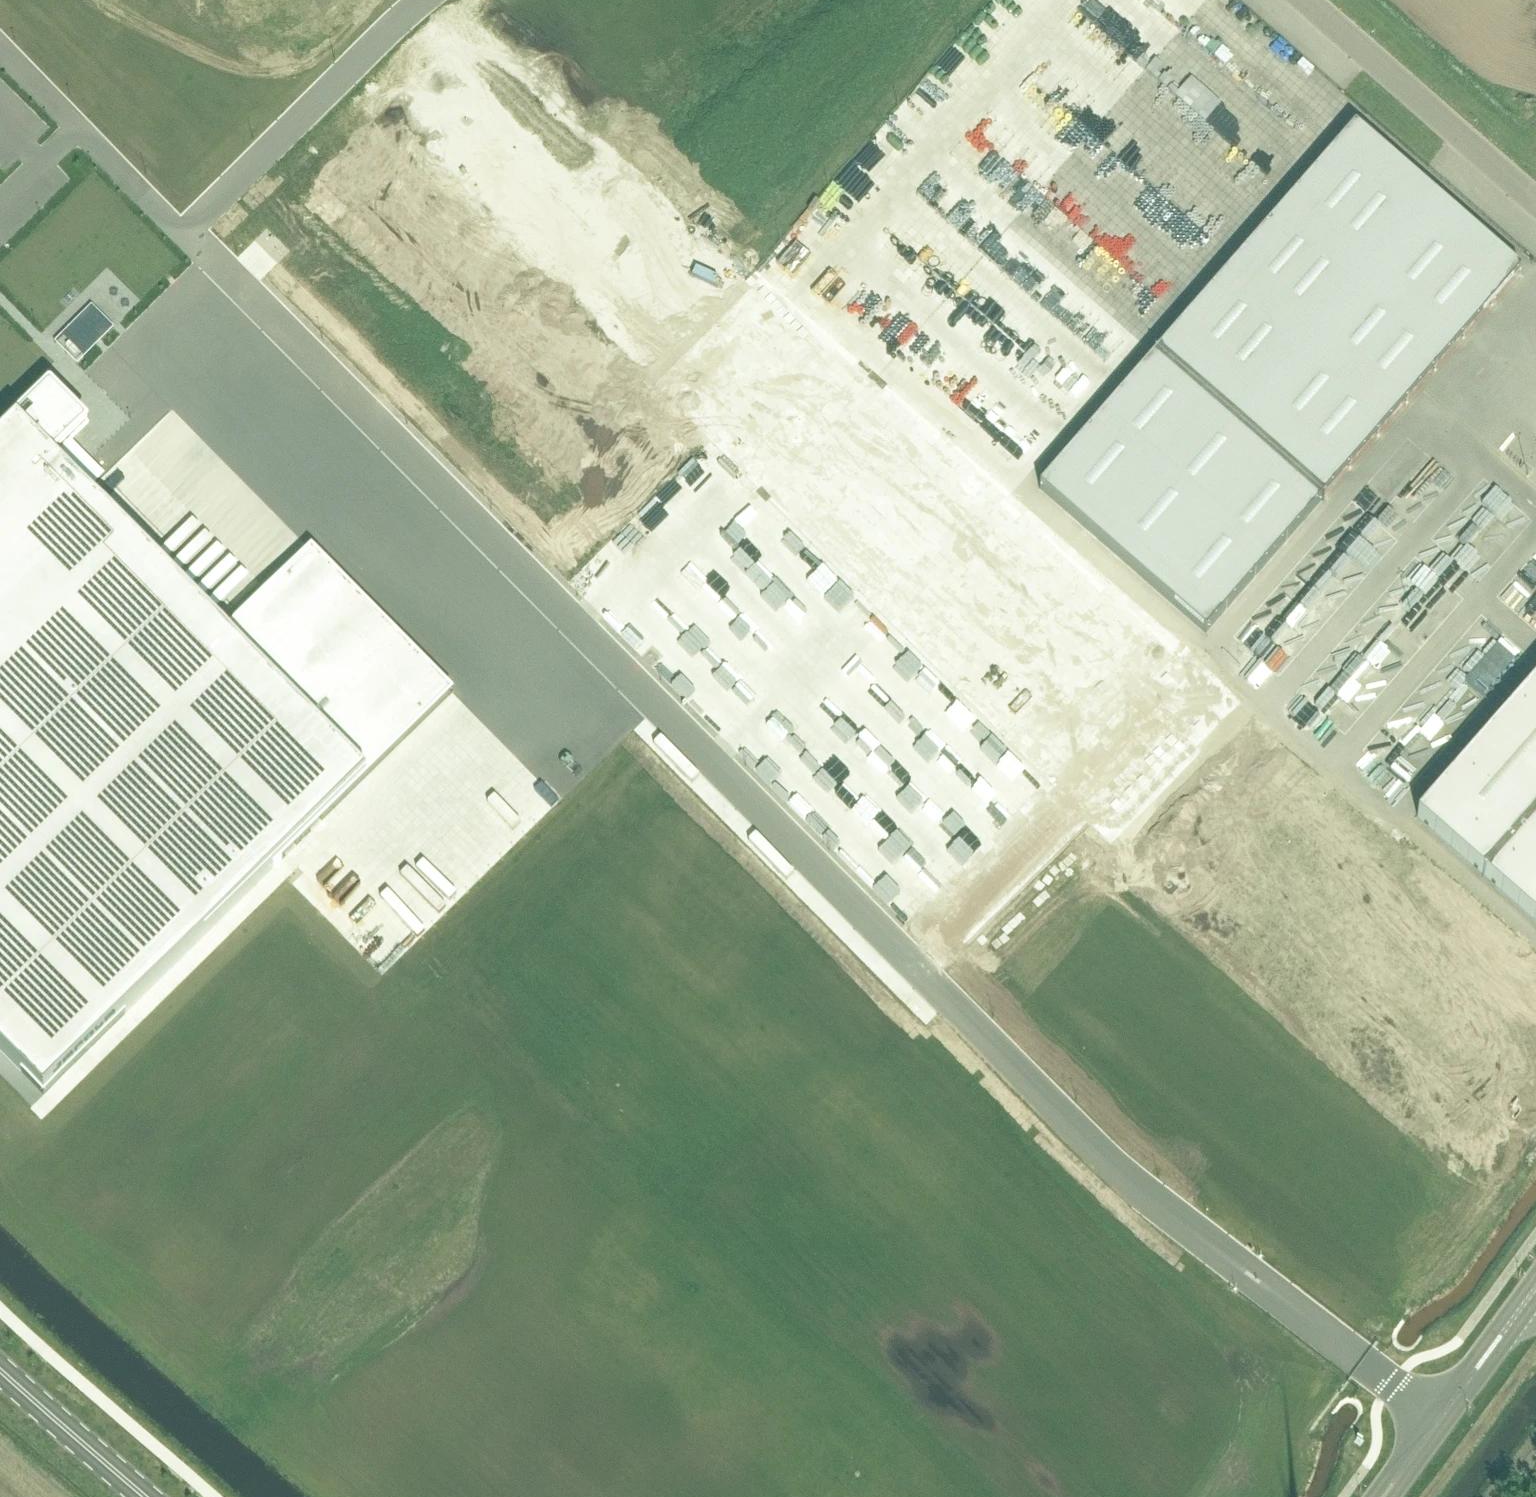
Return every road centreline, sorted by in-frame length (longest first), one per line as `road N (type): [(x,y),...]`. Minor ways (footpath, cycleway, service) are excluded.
road 1 (unclassified): [(1303,0),(1535,204)]
road 2 (tertiary): [(1527,1286),(1373,1496)]
road 3 (tertiary): [(1395,1496),(1535,1305)]
road 4 (tertiary): [(143,1496),(0,1371)]

